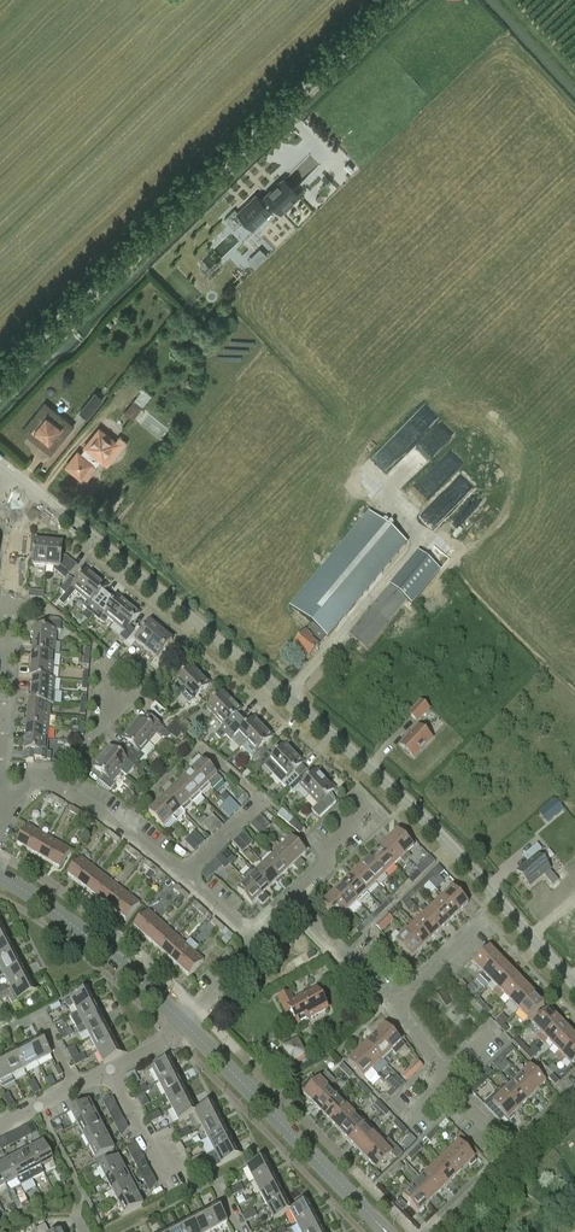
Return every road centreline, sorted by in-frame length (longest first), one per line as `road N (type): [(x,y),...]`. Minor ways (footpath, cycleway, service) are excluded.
road 1 (residential): [(574,981),(426,820),(340,741),(16,478)]
road 2 (tertiary): [(0,378),(398,0)]
road 3 (residential): [(3,784),(16,478)]
road 4 (tertiary): [(187,1028),(388,1231)]
road 5 (tertiary): [(0,878),(62,915),(187,1028)]
road 6 (residential): [(204,751),(258,801),(183,878)]
road 7 (residential): [(183,878),(94,806),(62,791)]
road 8 (residential): [(384,1013),(287,904)]
road 9 (residential): [(287,904),(327,865),(326,846),(378,802)]
road 10 (residential): [(384,1013),(489,916)]

